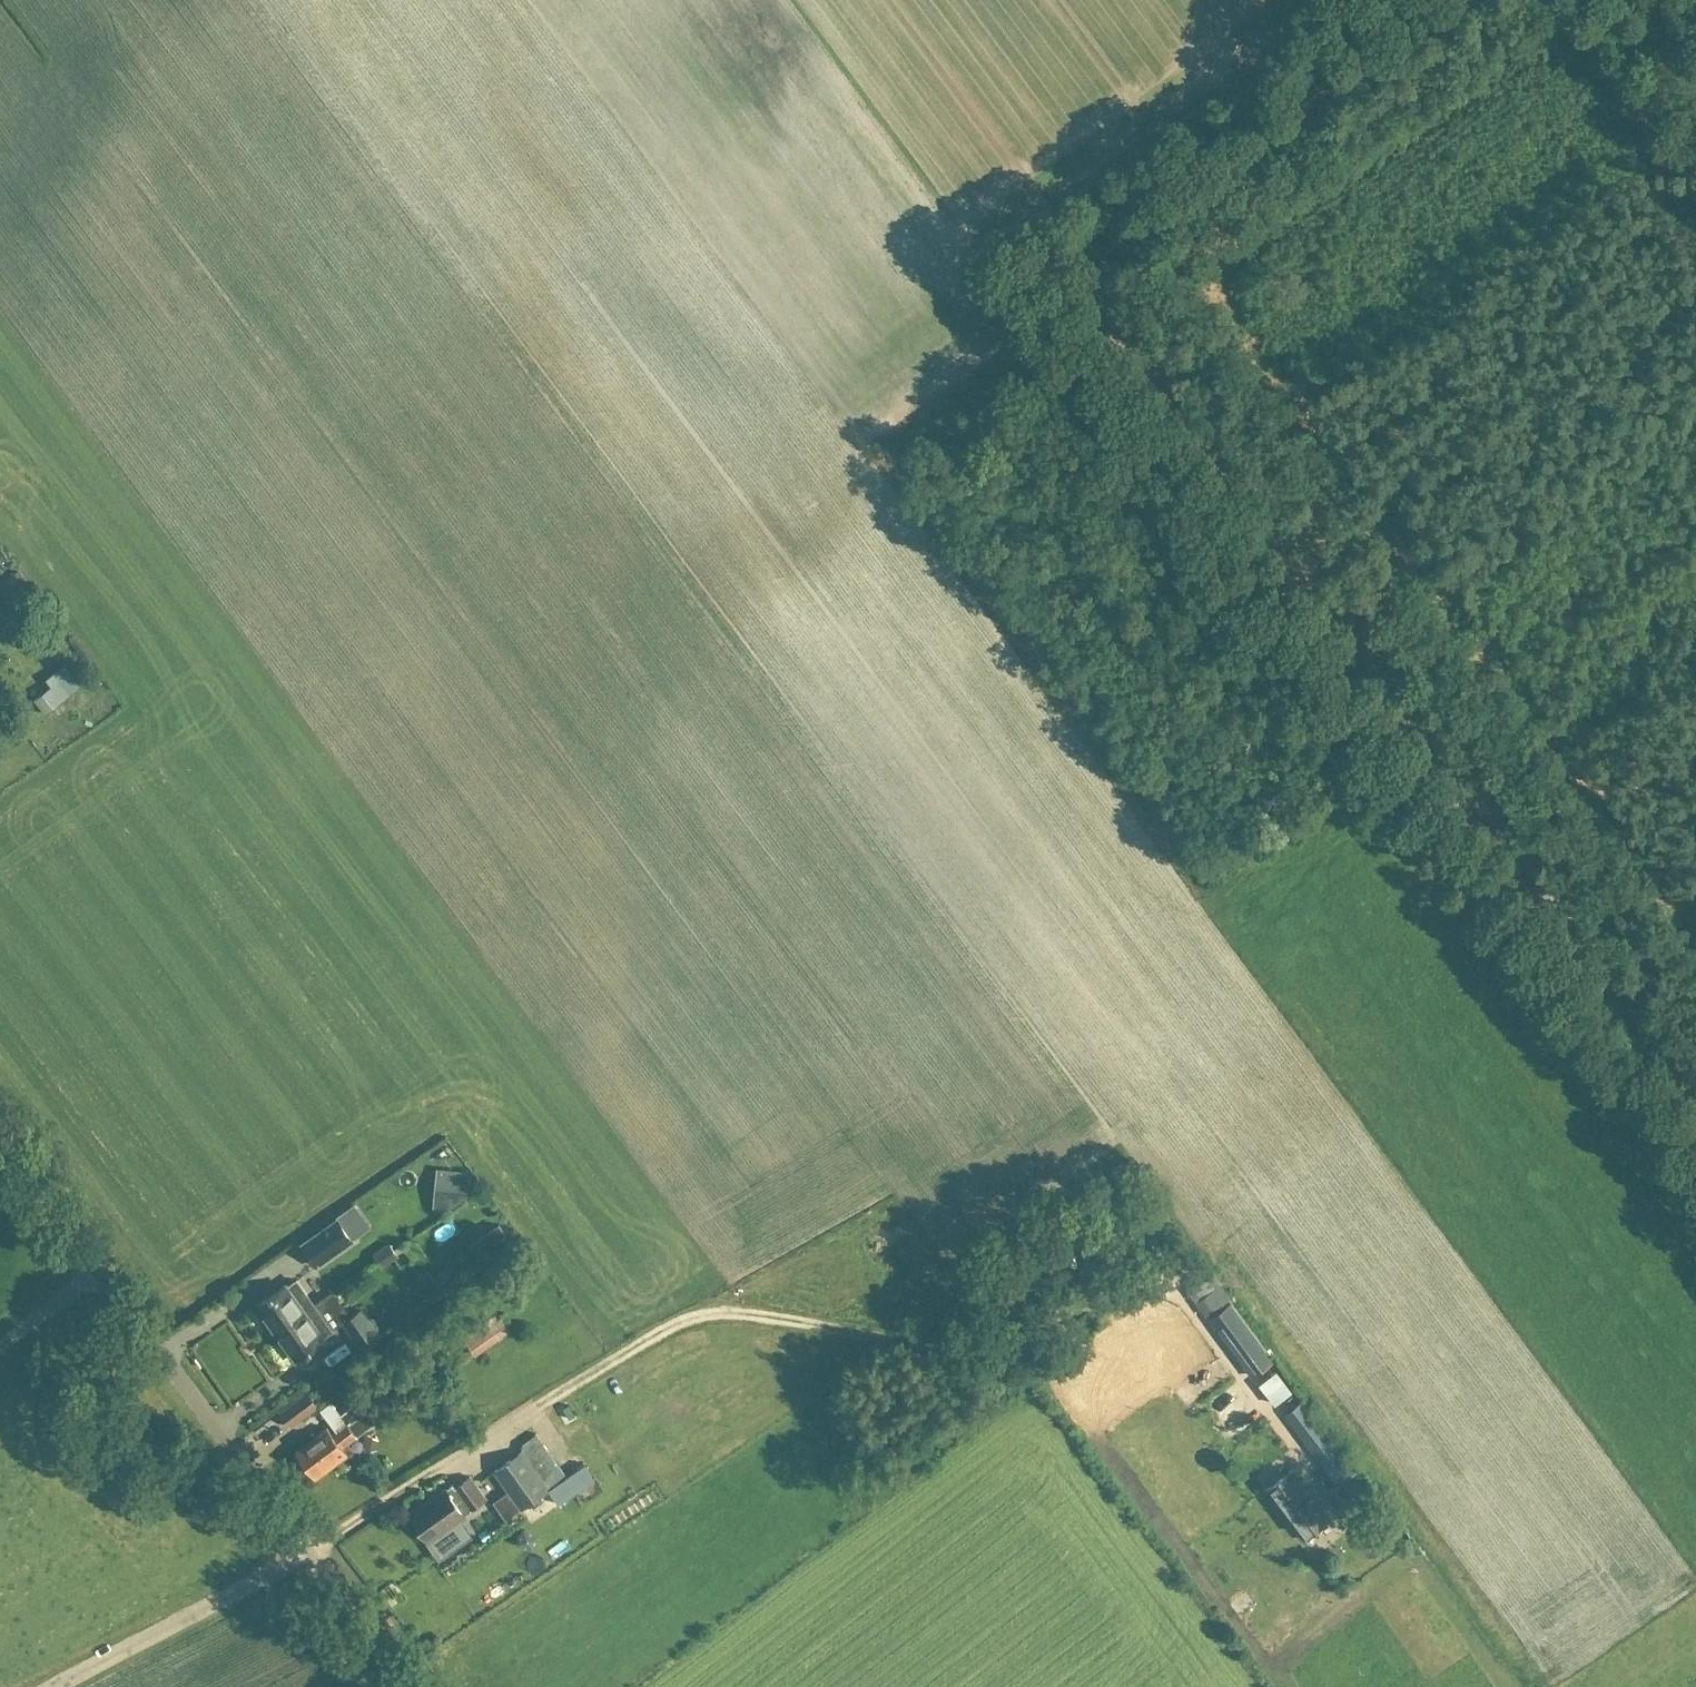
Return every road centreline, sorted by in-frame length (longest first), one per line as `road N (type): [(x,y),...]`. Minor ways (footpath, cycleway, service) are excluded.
road 1 (track): [(1695,1105),(1087,279),(1410,23)]
road 2 (unclassified): [(409,1686),(0,1135)]

